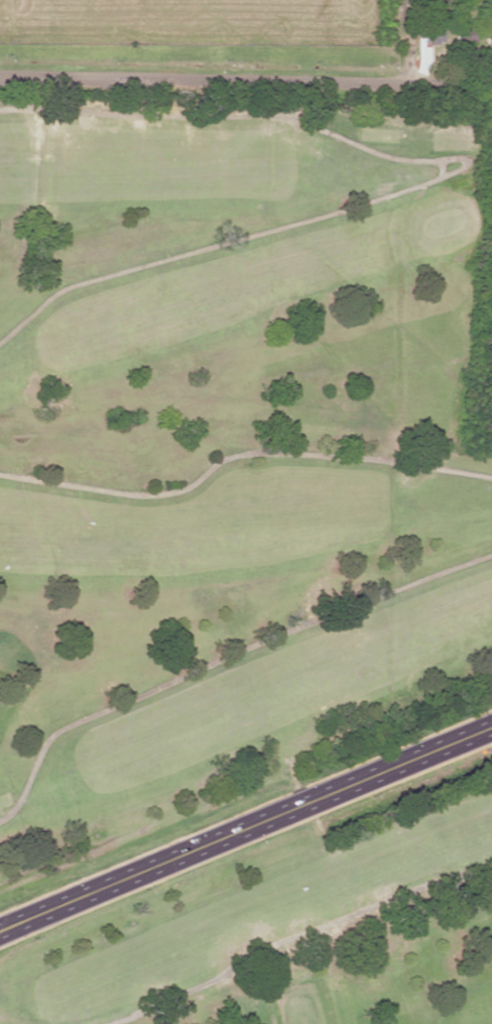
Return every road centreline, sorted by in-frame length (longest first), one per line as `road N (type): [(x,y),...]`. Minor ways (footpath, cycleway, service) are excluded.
road 1 (secondary): [(491,727),(0,934)]
road 2 (residential): [(0,79),(491,82)]

